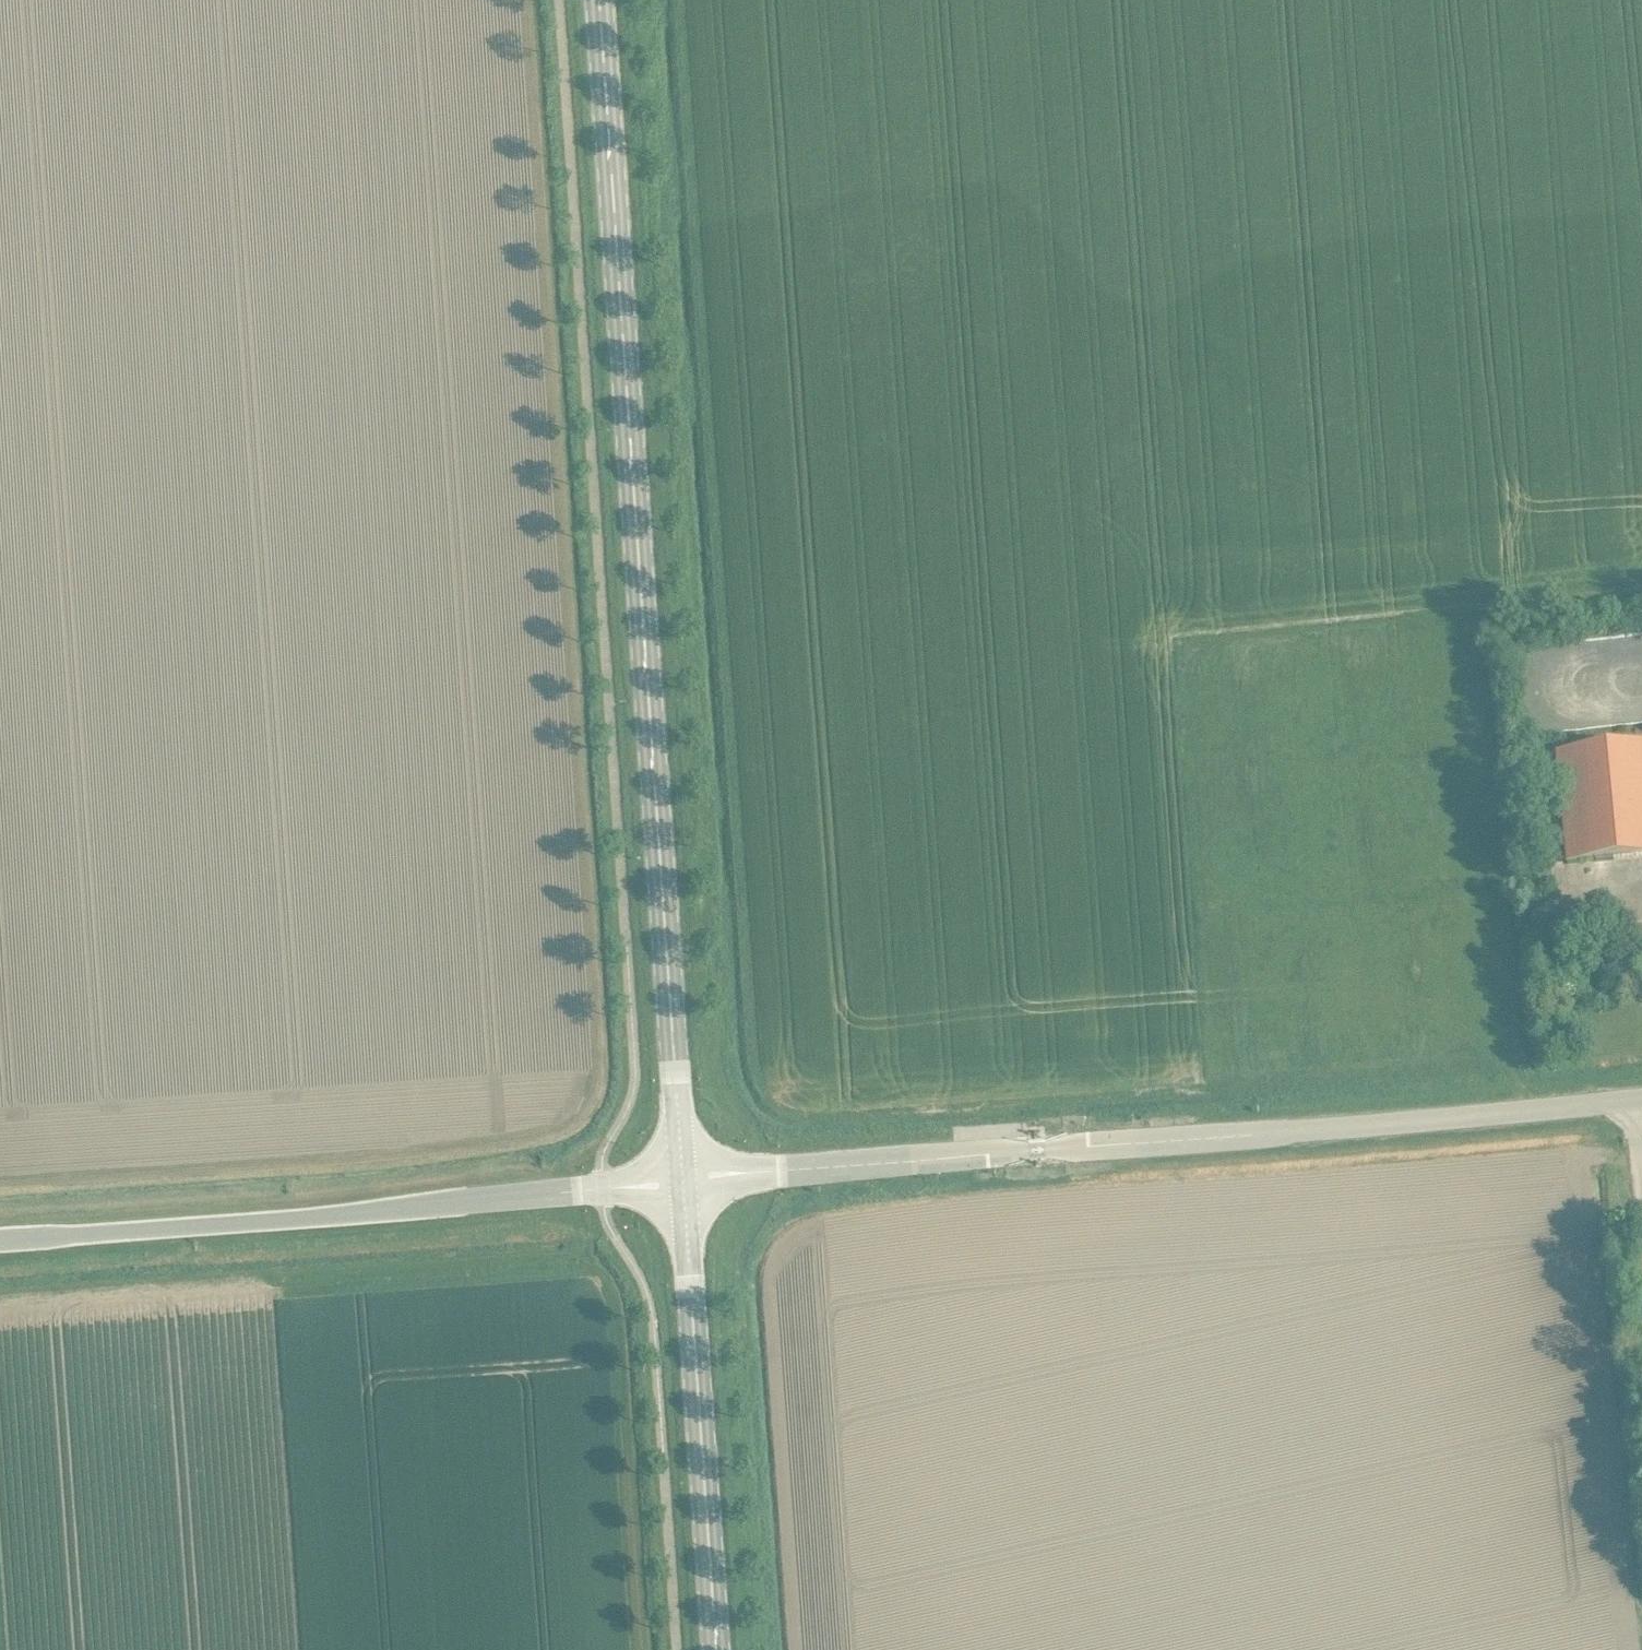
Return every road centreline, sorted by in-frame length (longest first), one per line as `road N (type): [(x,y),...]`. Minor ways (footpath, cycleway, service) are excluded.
road 1 (secondary): [(681,1178),(594,0)]
road 2 (unclassified): [(681,1178),(1641,1088)]
road 3 (unclassified): [(0,1239),(681,1178)]
road 4 (secondary): [(715,1649),(681,1178)]

